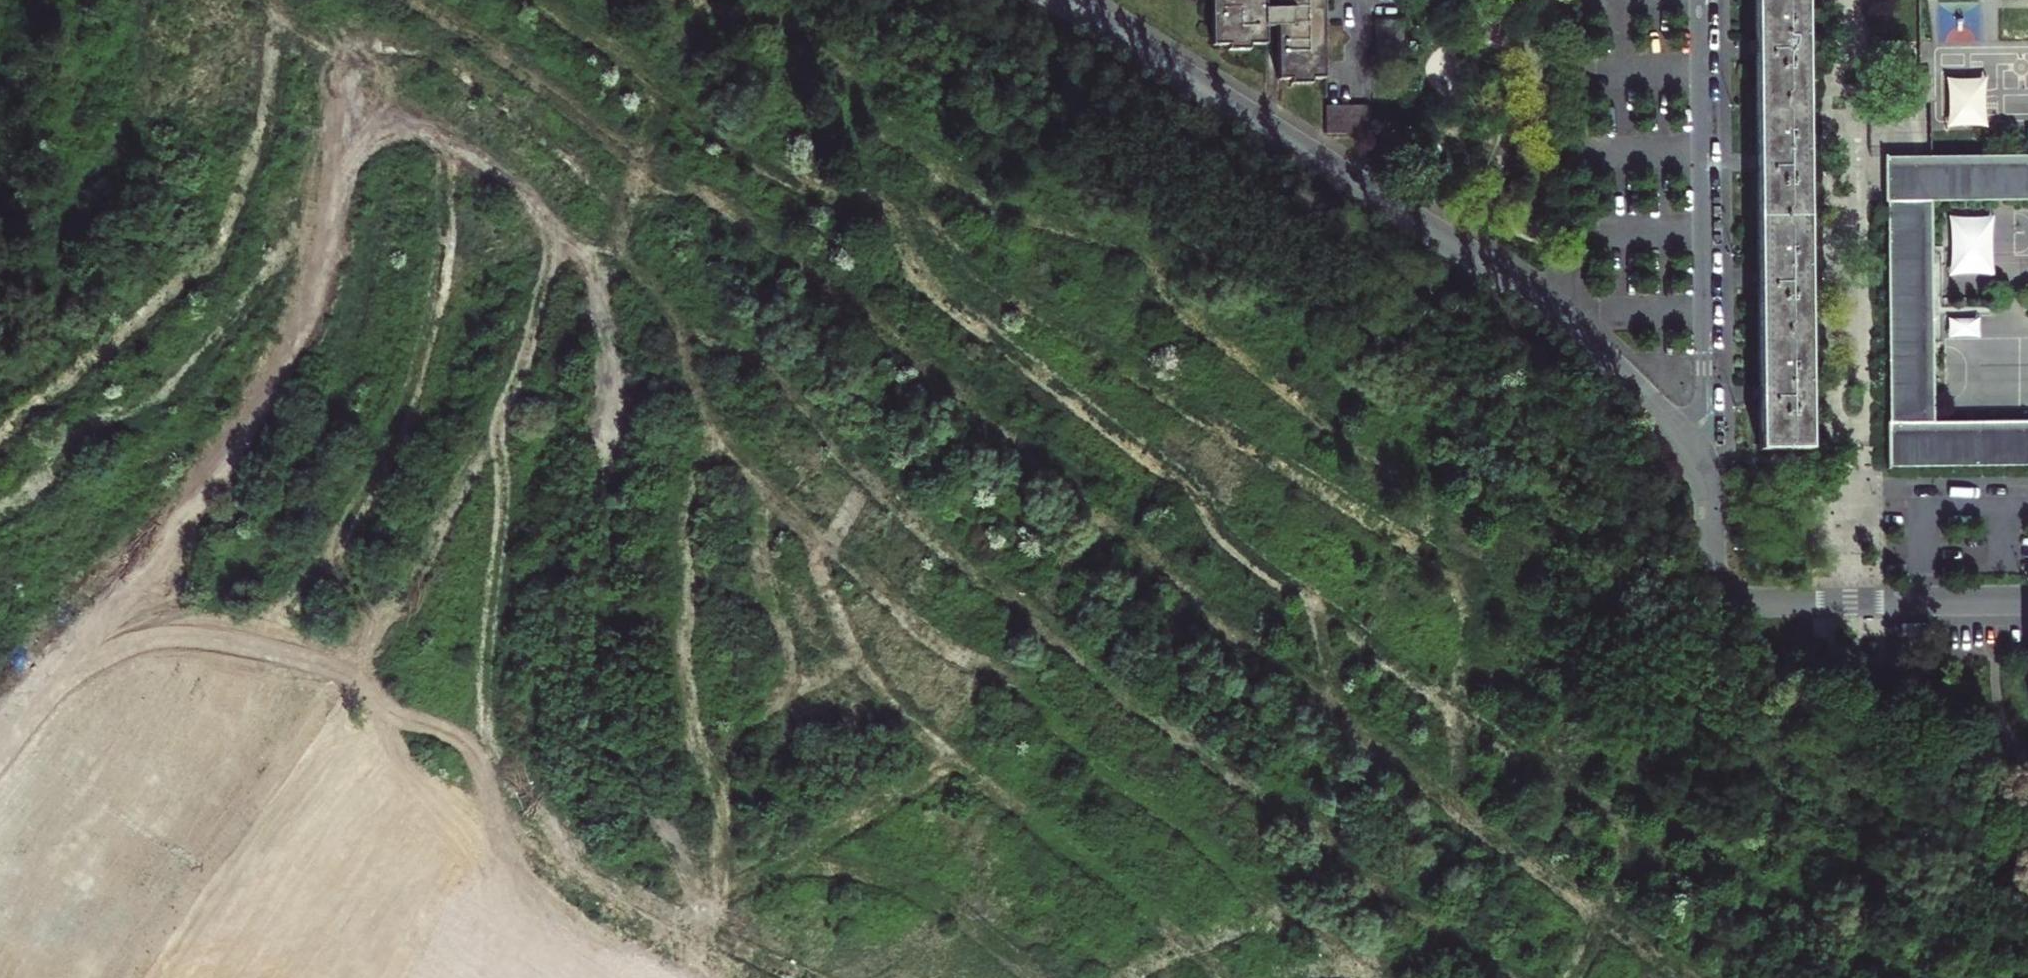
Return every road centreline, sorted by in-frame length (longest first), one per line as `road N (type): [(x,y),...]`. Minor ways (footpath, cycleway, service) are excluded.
road 1 (track): [(0,696),(252,422),(297,342),(339,118),(316,31),(255,1),(92,160),(58,202),(35,369),(0,392)]
road 2 (residential): [(1068,0),(1537,299),(1689,436)]
road 3 (residential): [(1689,436),(1706,469),(1714,574),(1747,601),(2027,601)]
road 4 (residential): [(1699,0),(1705,381),(1689,436)]
road 5 (track): [(316,31),(461,76),(556,148)]
road 6 (track): [(339,118),(411,133),(548,251)]

